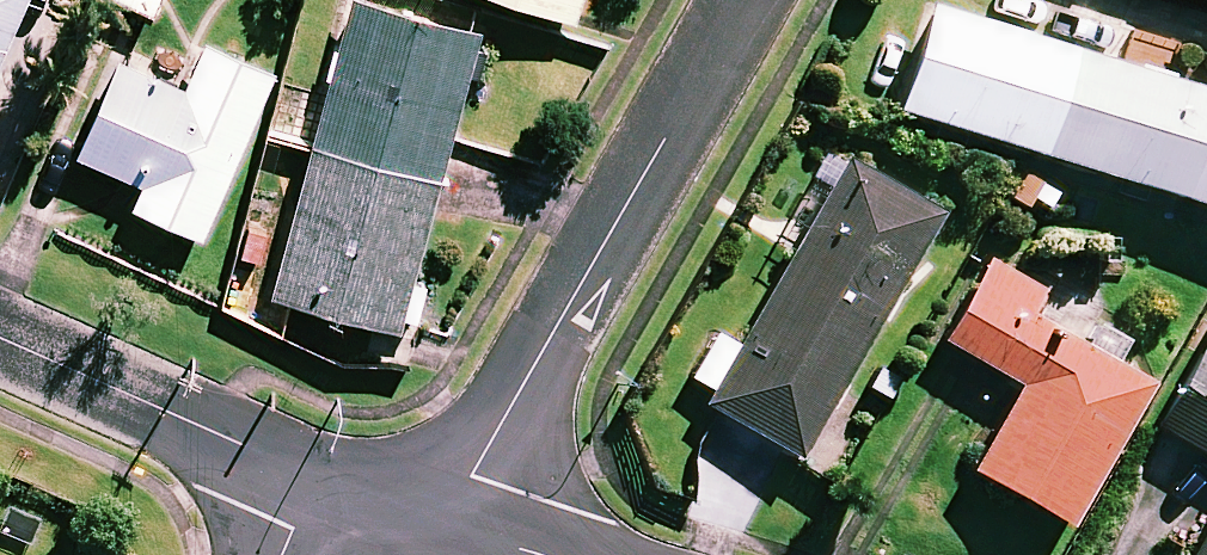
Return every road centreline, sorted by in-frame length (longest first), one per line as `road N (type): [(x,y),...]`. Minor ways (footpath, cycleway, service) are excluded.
road 1 (residential): [(445,524),(741,0)]
road 2 (residential): [(314,480),(0,334)]
road 3 (residential): [(445,524),(314,480)]

